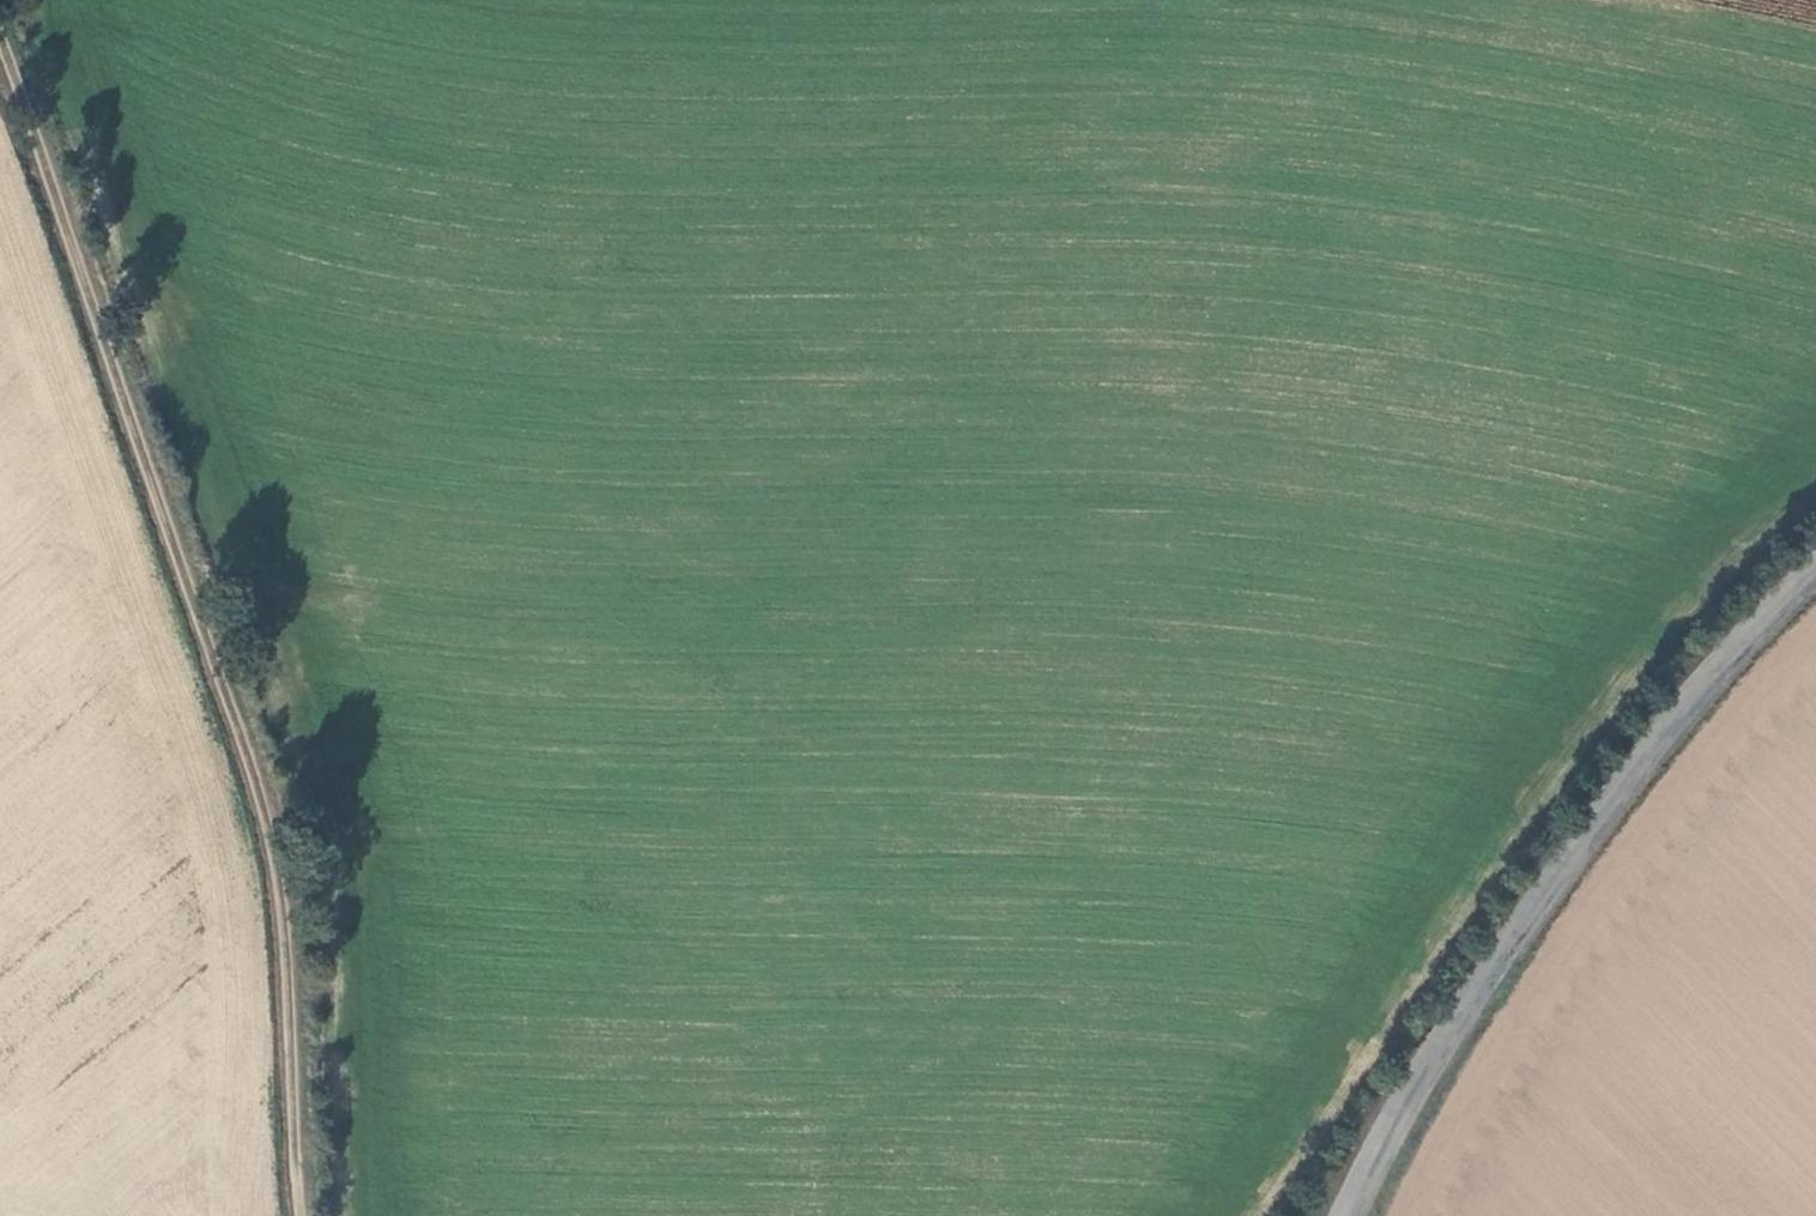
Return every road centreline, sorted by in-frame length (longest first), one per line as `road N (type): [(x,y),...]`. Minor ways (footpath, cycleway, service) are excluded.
road 1 (track): [(304,1215),(282,904),(265,809),(0,7)]
road 2 (unclassified): [(1347,1215),(1415,1082),(1559,871),(1710,678),(1815,567)]

